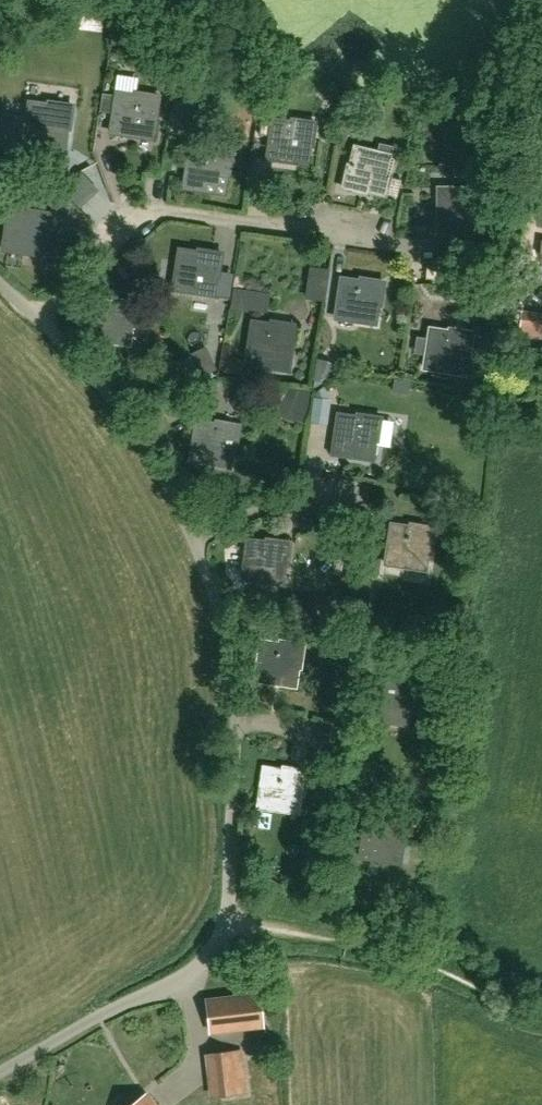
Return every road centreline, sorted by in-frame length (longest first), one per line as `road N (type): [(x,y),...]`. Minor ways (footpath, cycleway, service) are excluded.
road 1 (unclassified): [(0,1071),(183,976),(213,949),(228,920),(233,685),(217,602),(194,546)]
road 2 (unclassified): [(40,321),(88,281),(133,217),(154,211),(396,235)]
road 3 (unclassified): [(194,546),(135,432),(40,321)]
road 4 (unclassified): [(194,546),(241,518),(317,491),(411,498)]

